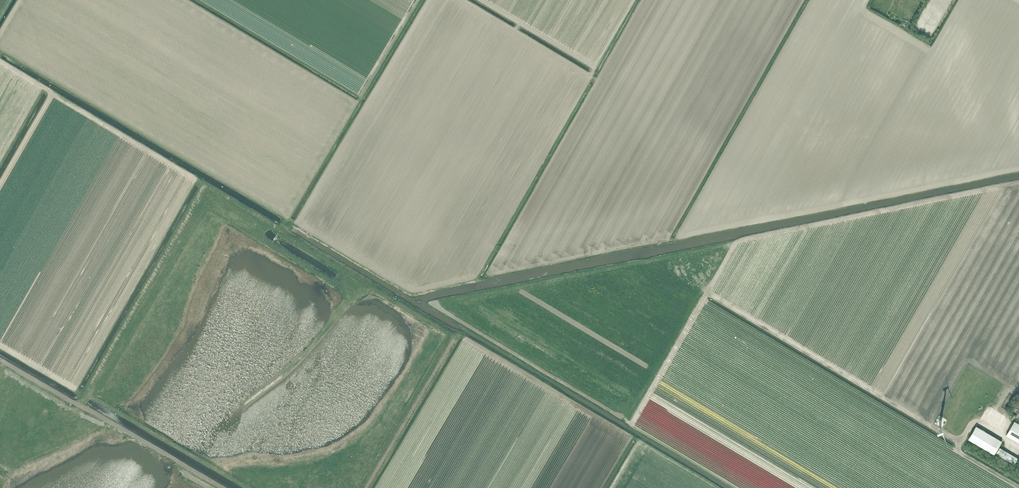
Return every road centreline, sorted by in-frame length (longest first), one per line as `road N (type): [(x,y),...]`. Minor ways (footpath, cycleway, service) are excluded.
road 1 (track): [(0,369),(9,365),(81,406),(97,391),(211,208),(332,282),(349,275),(457,336),(368,487)]
road 2 (track): [(222,487),(81,406)]

